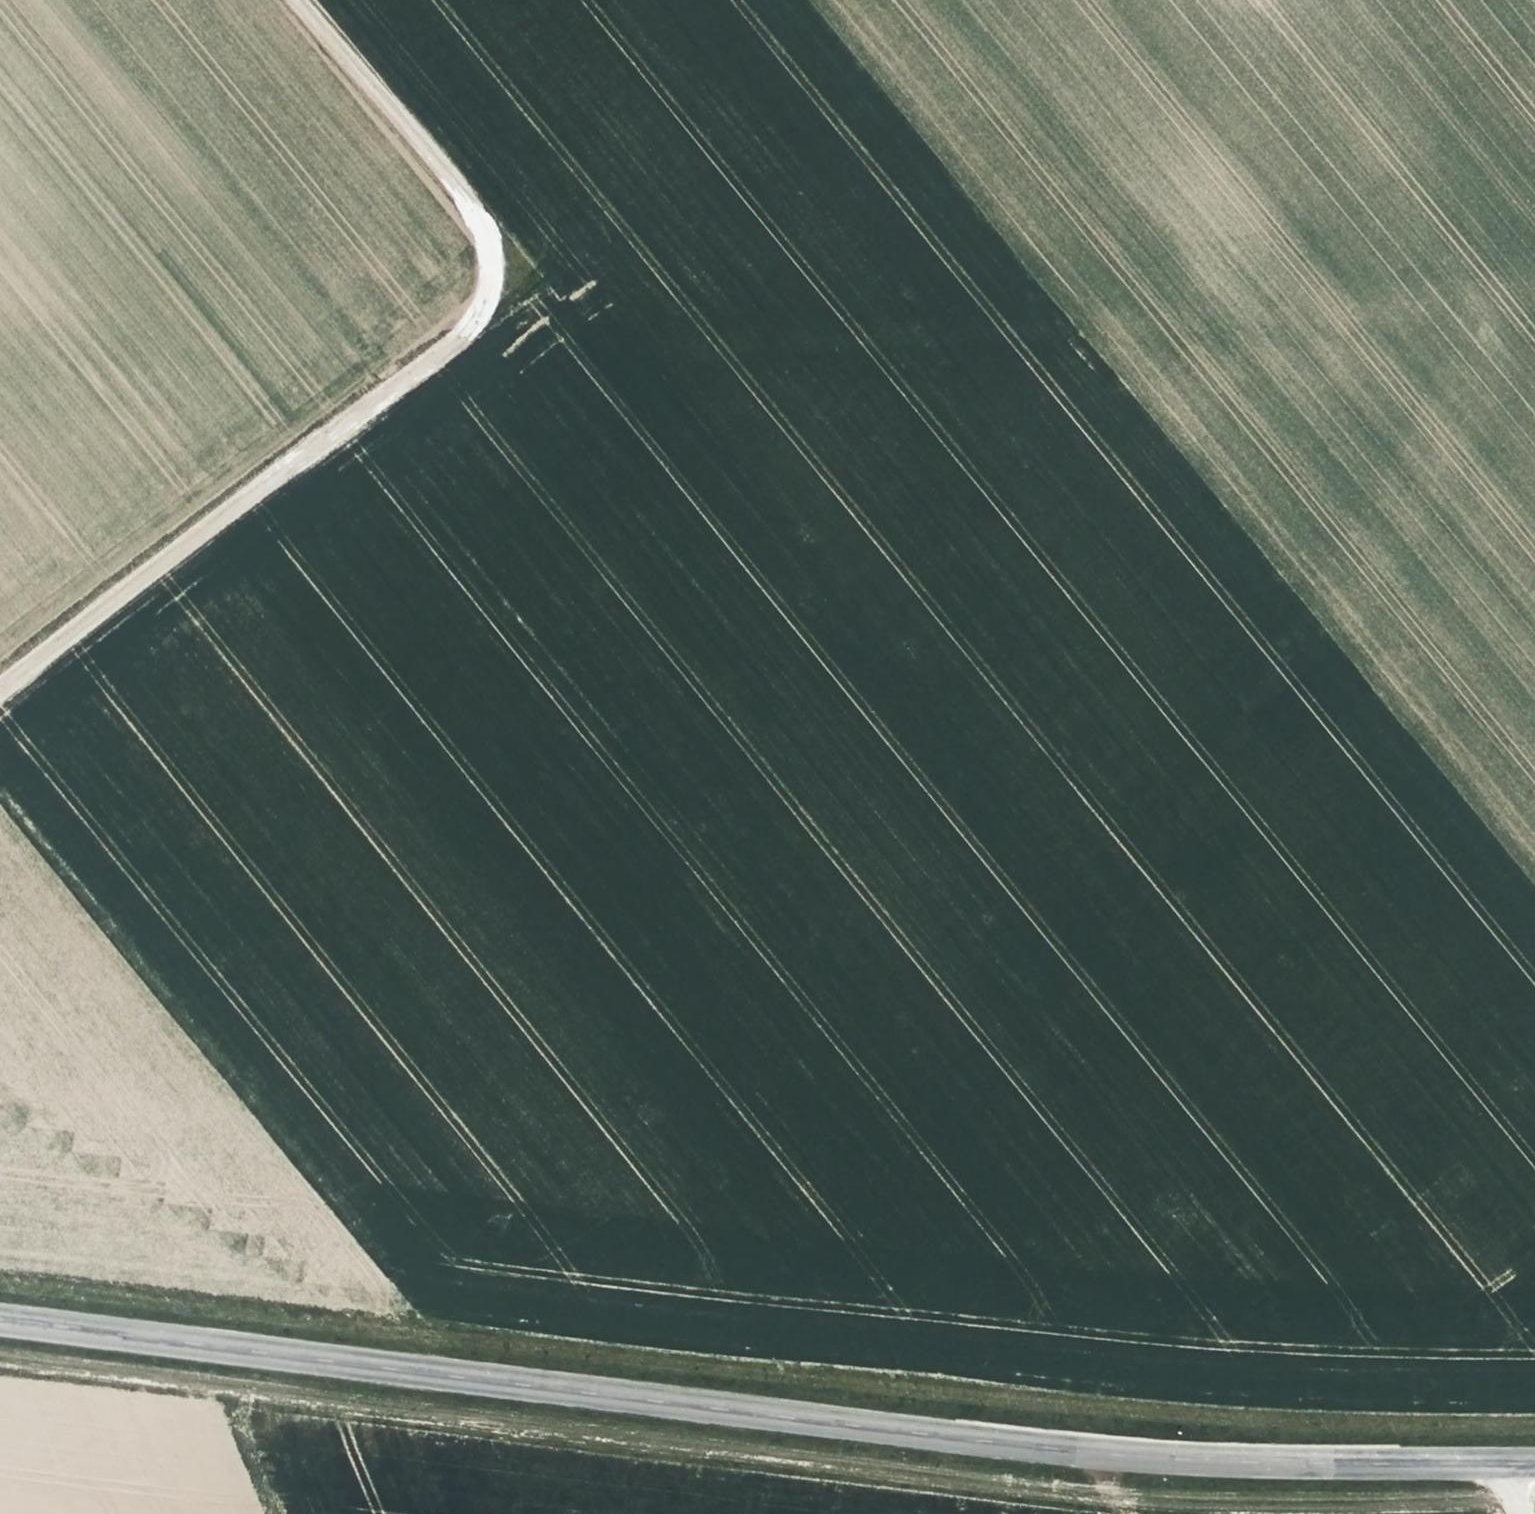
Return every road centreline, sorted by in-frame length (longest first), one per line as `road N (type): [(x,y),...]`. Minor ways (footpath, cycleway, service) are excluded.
road 1 (tertiary): [(0,1319),(1128,1458),(1534,1466)]
road 2 (track): [(296,0),(476,218),(484,281),(469,327),(0,688)]

